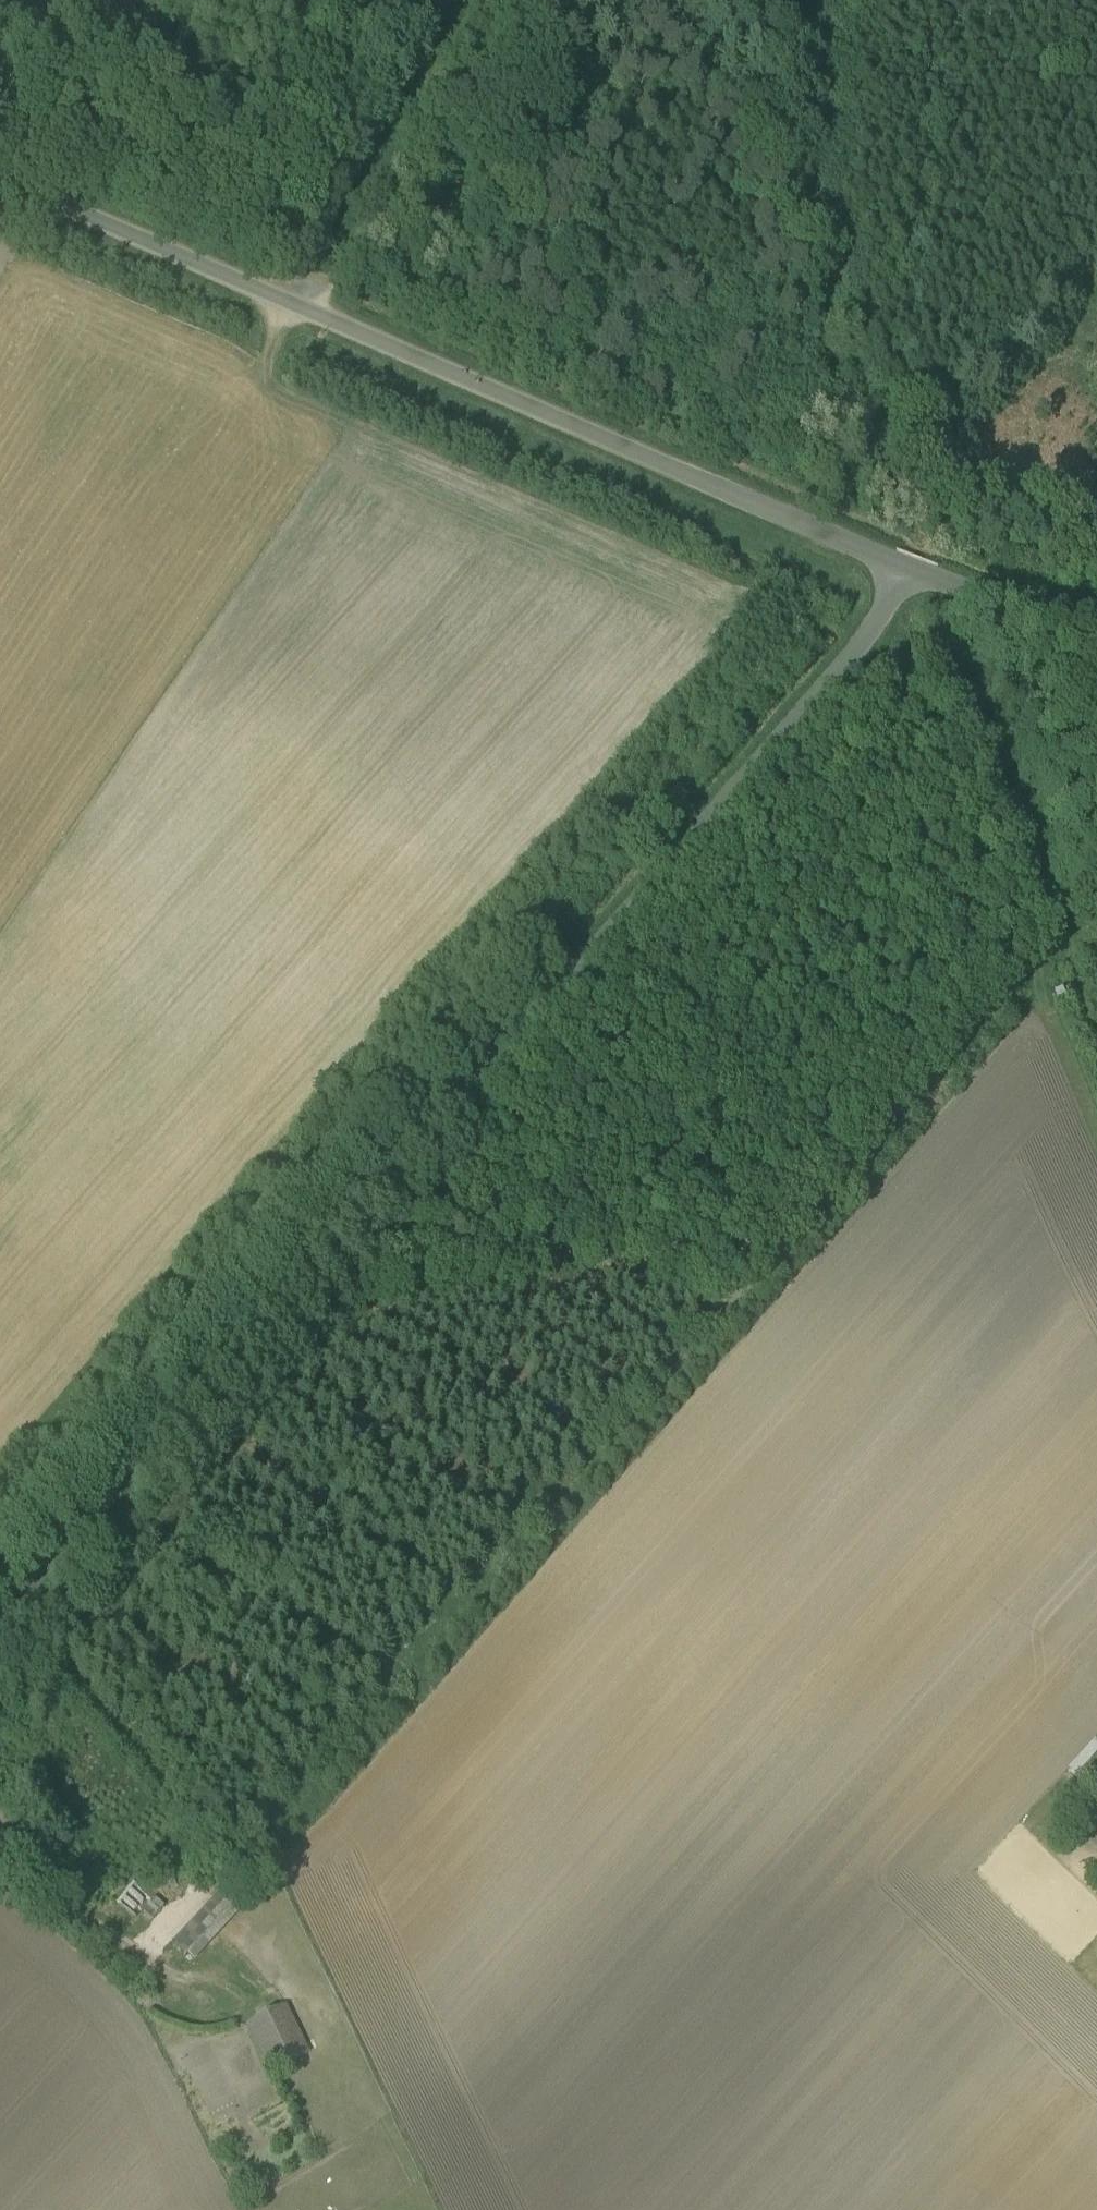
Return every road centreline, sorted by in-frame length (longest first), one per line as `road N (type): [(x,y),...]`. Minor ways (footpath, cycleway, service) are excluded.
road 1 (unclassified): [(0,1618),(921,548)]
road 2 (unclassified): [(921,548),(0,188)]
road 3 (unclassified): [(1096,615),(921,548)]

